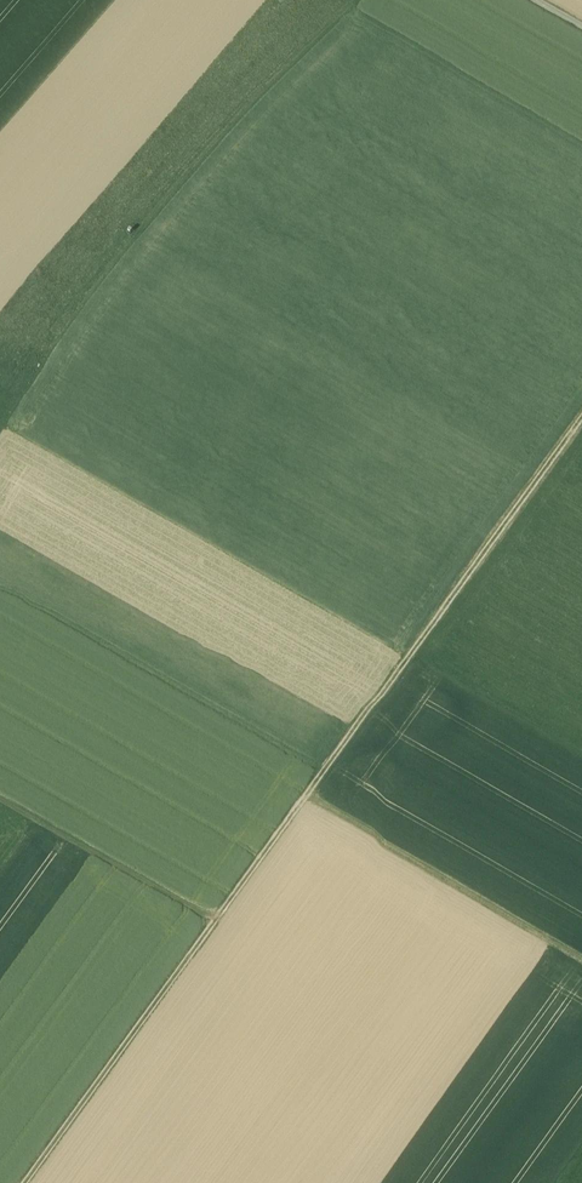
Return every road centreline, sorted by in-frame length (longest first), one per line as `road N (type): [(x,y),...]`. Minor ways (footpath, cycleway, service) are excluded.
road 1 (track): [(29,1182),(581,419)]

